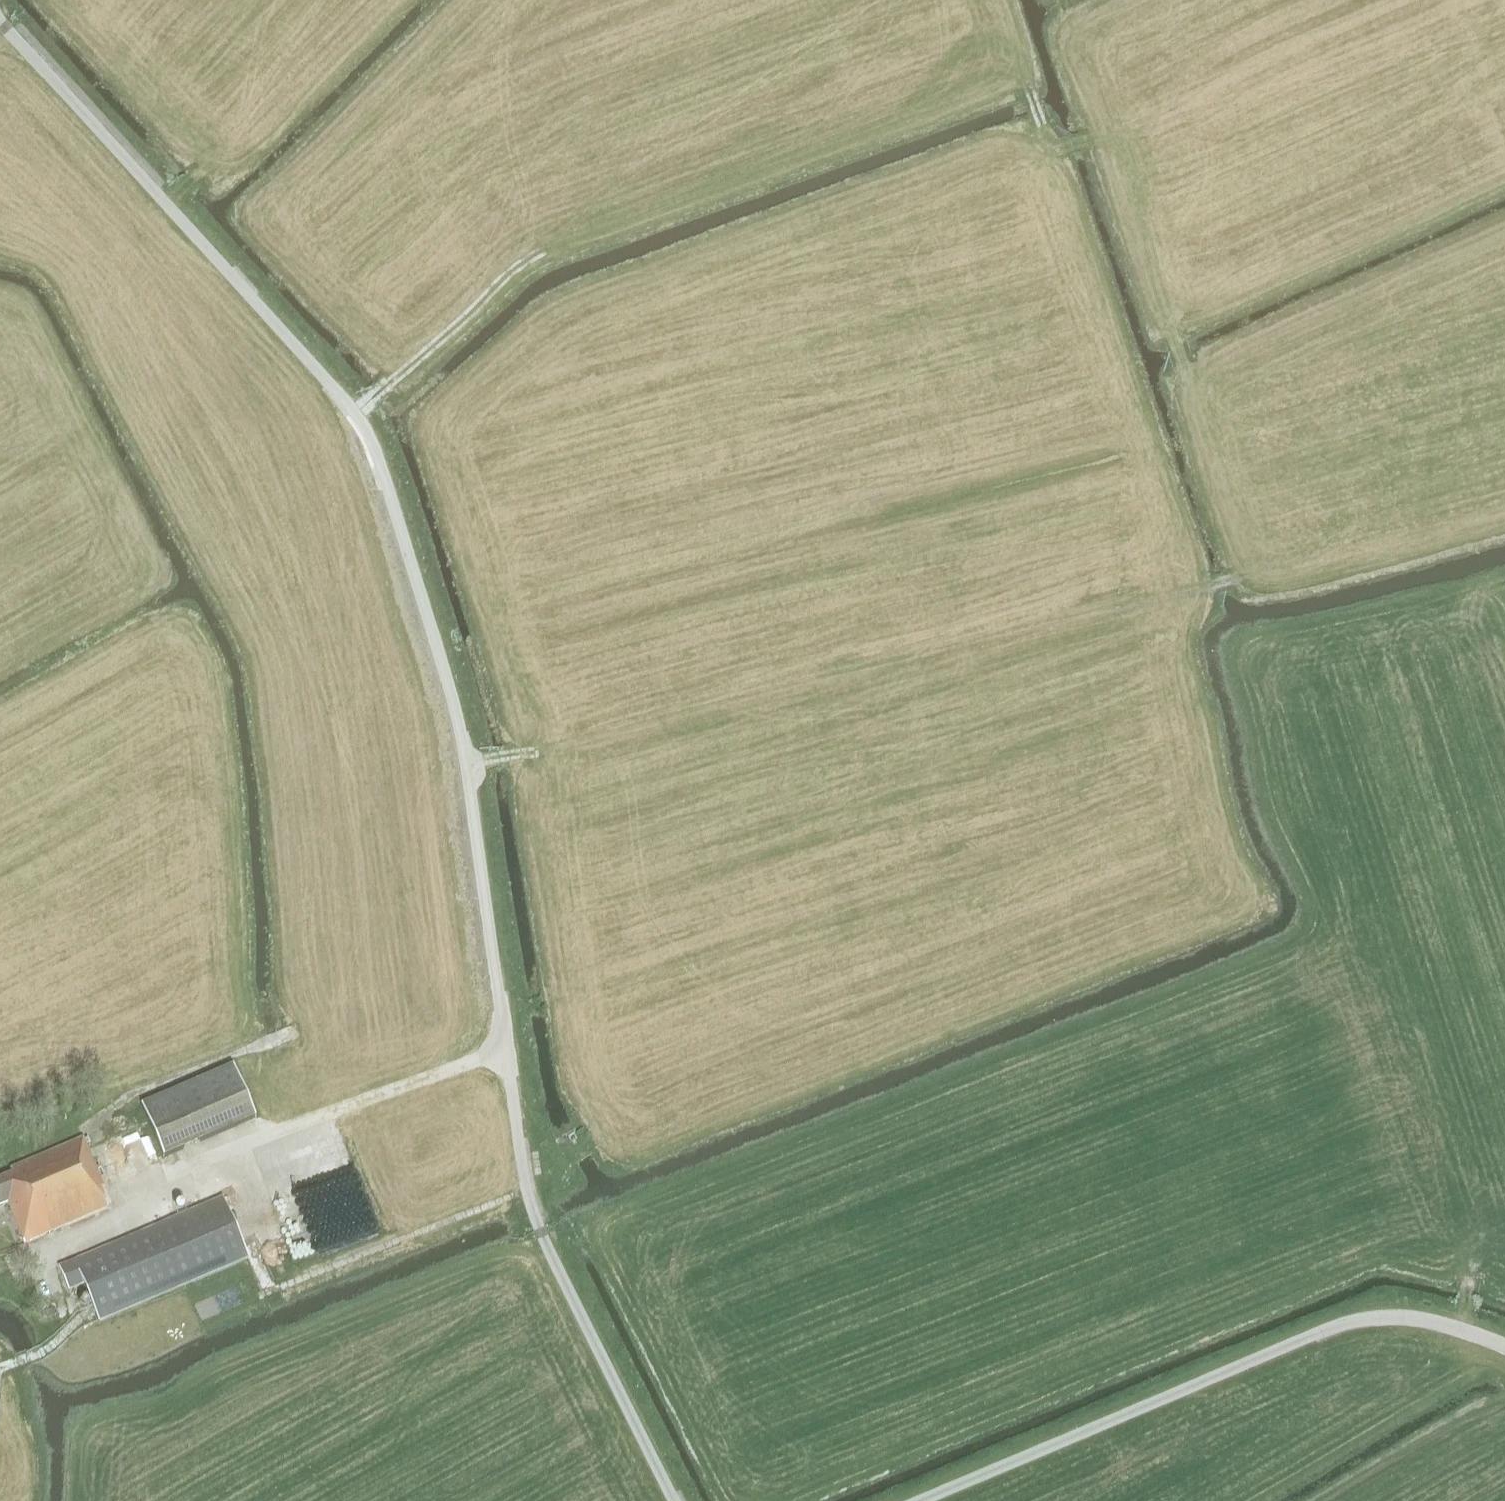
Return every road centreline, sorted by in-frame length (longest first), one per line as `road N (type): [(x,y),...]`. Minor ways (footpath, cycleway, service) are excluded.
road 1 (unclassified): [(675,1500),(540,1232),(525,1182),(463,743),(363,426),(0,19)]
road 2 (unclassified): [(1504,1346),(1438,1323),(1363,1320),(919,1500)]

